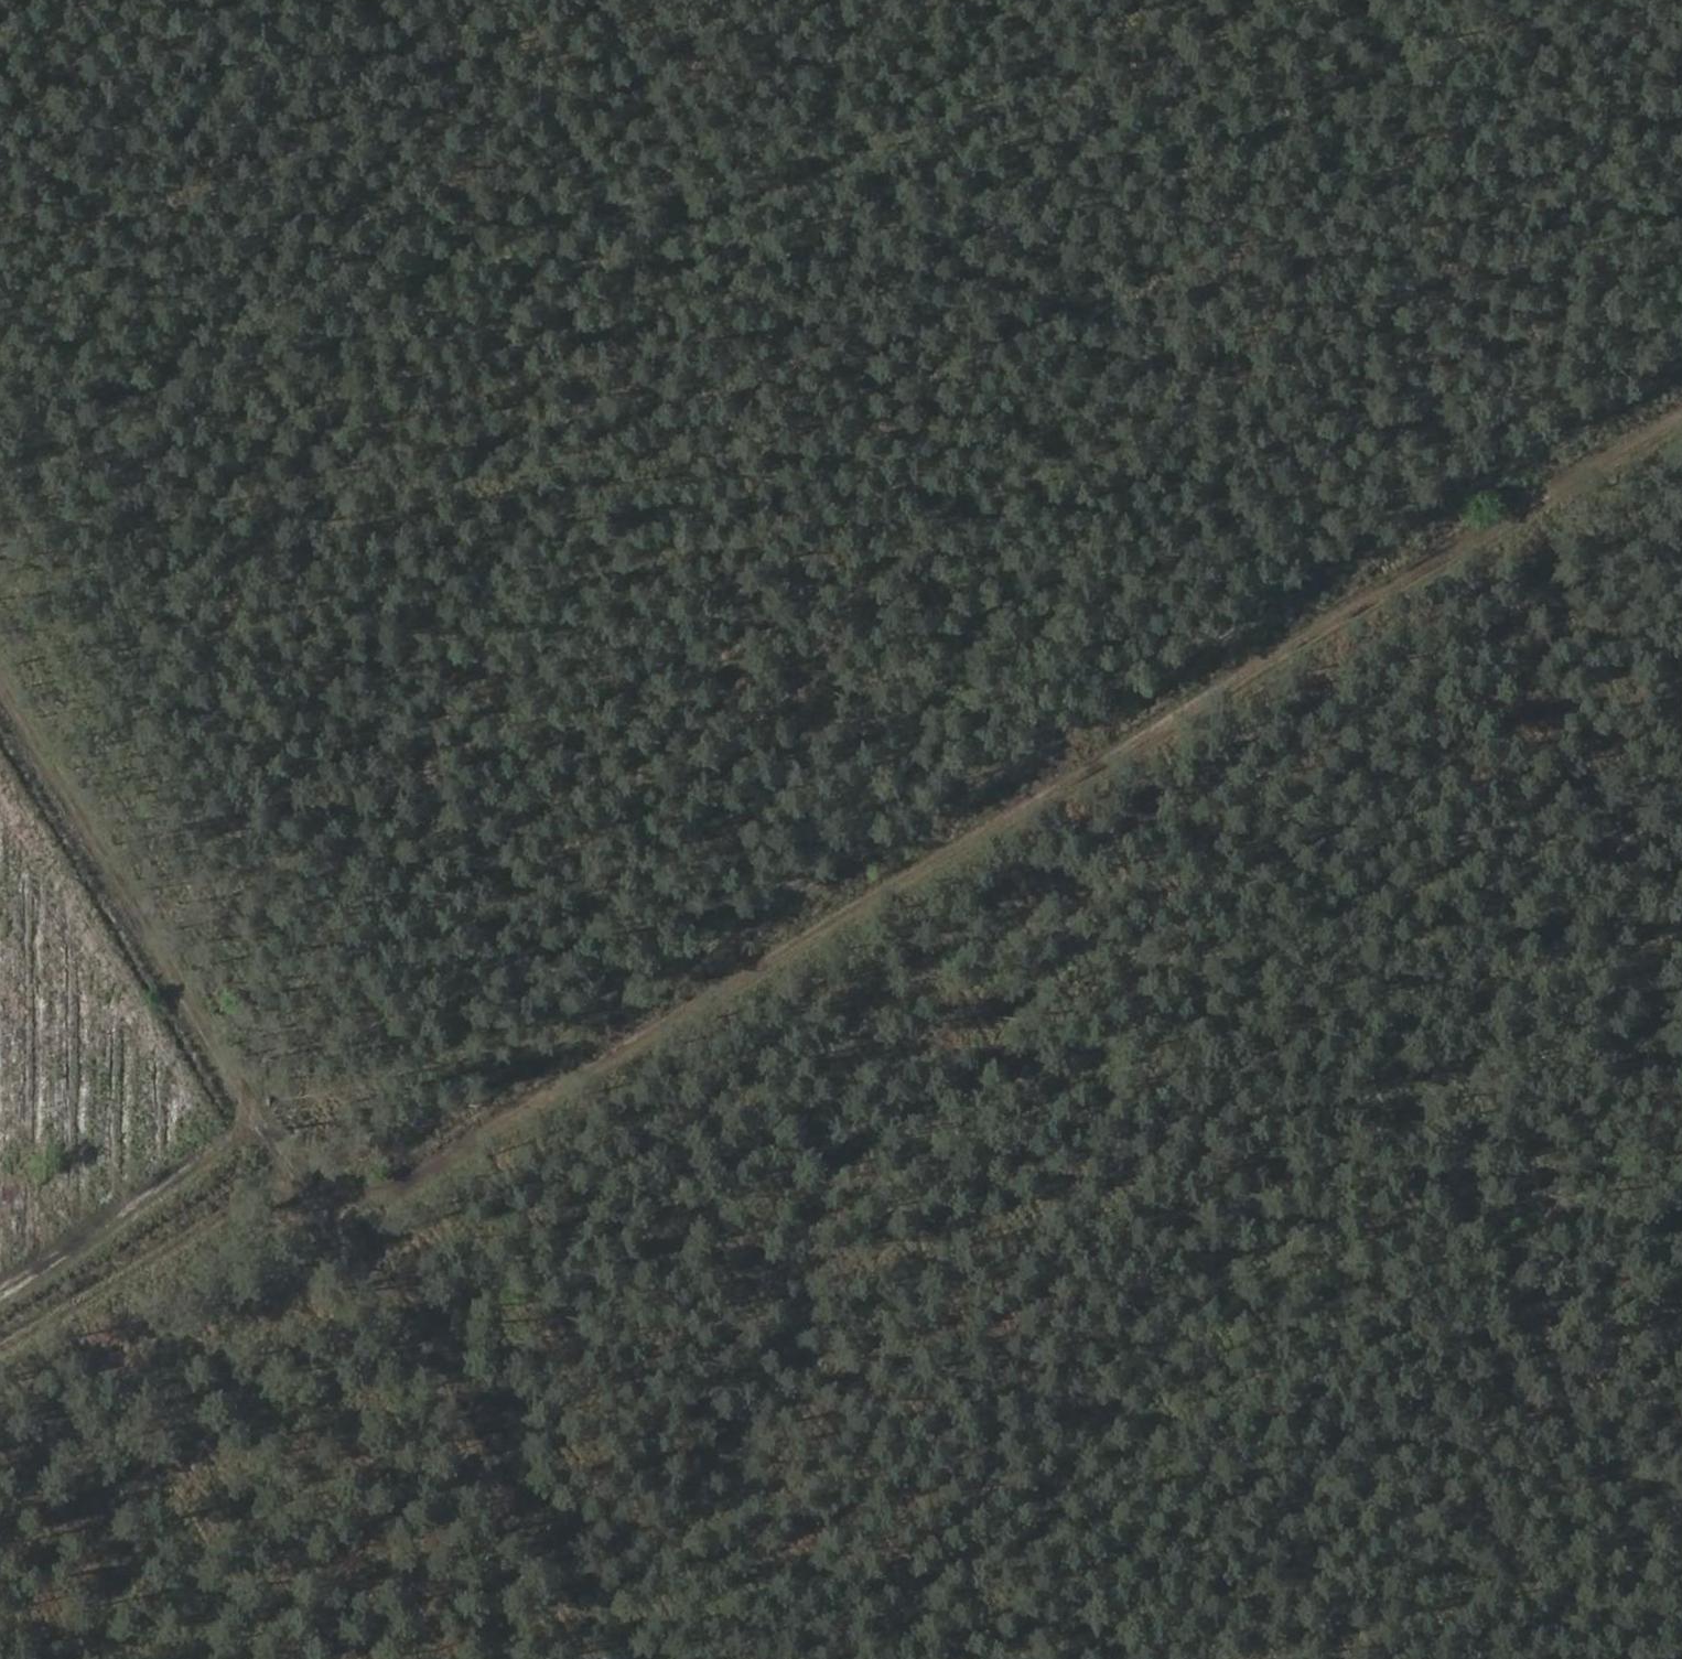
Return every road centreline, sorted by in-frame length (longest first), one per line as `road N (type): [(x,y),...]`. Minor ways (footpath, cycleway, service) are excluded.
road 1 (track): [(1681,410),(361,1219)]
road 2 (track): [(0,644),(293,1139),(374,1234),(624,1658)]
road 3 (track): [(293,1139),(0,1312)]

